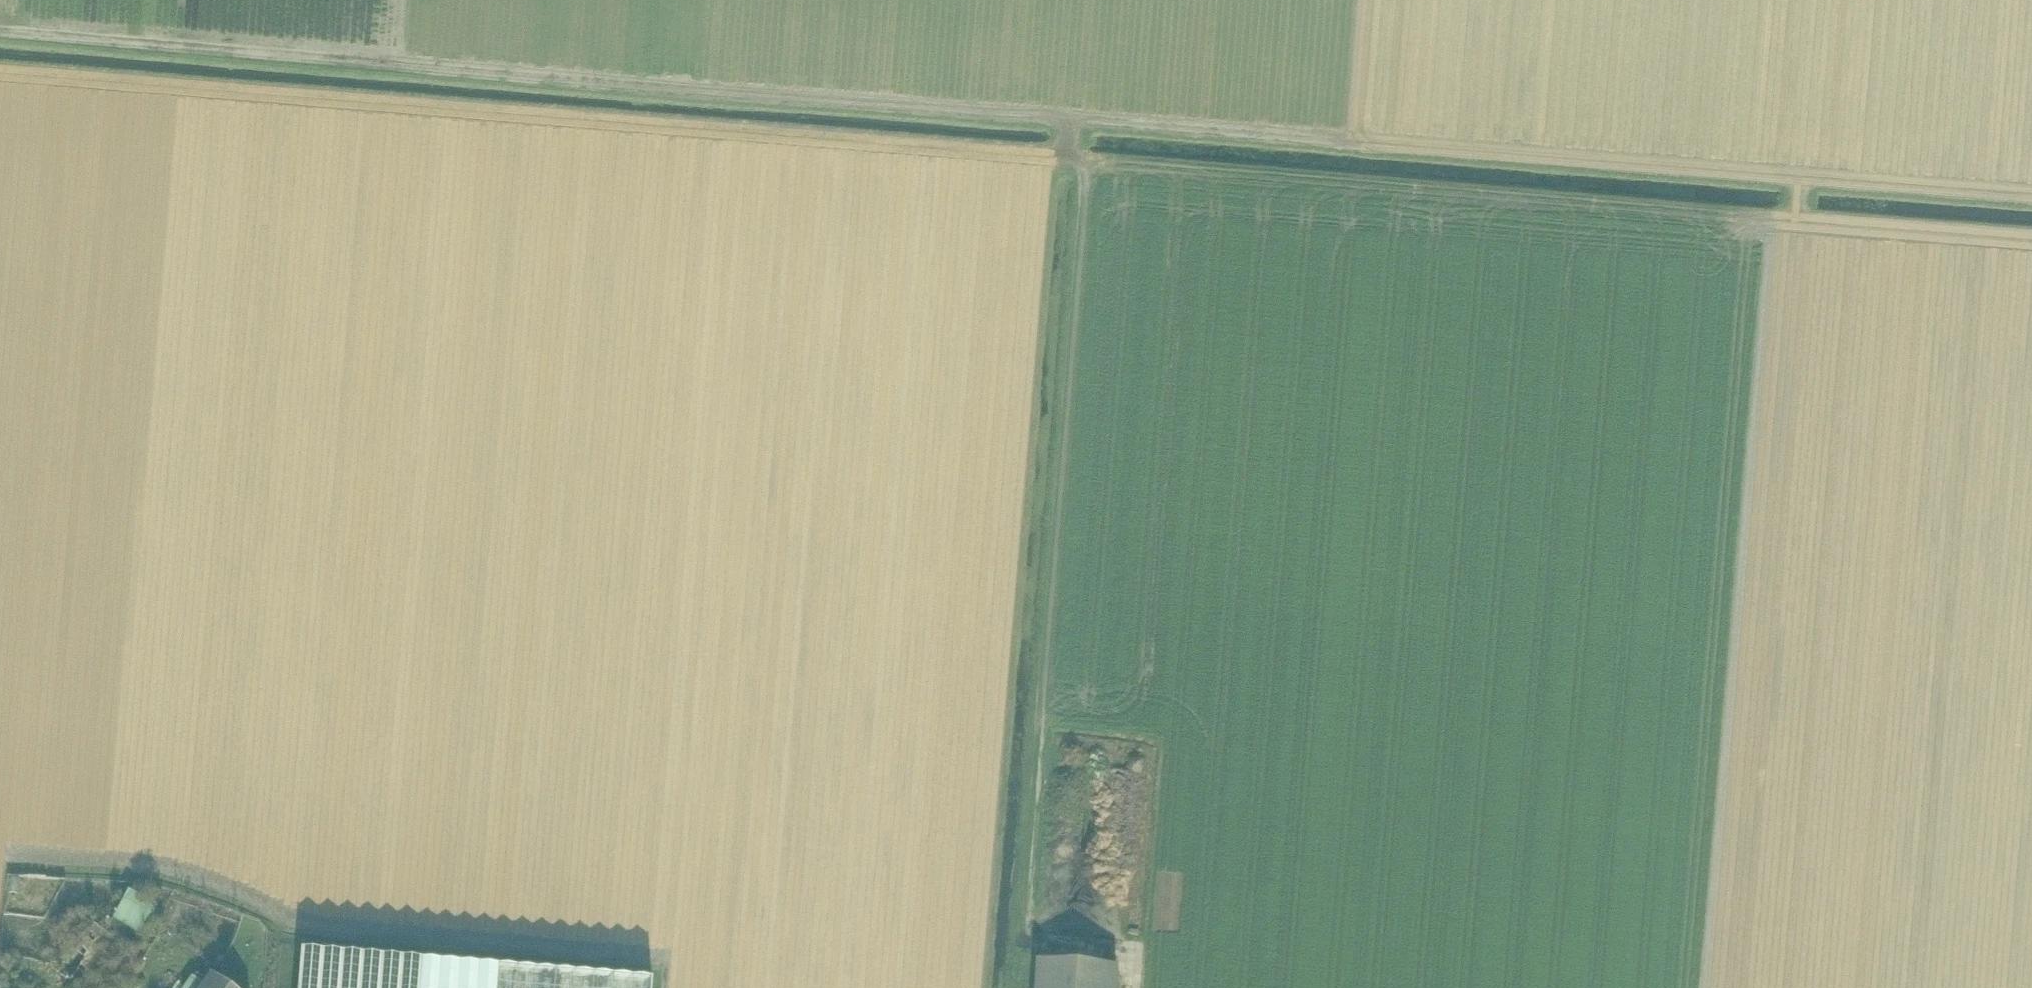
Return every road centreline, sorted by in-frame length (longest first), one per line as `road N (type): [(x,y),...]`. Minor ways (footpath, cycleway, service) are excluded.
road 1 (track): [(0,34),(1352,142)]
road 2 (track): [(0,72),(1052,158),(1068,143),(1071,119)]
road 3 (track): [(1705,987),(1771,221),(2031,241)]
road 4 (track): [(1106,164),(1086,185),(1041,715),(1107,726),(1096,946),(1130,949)]
road 5 (track): [(2031,197),(1352,142),(1365,0)]
road 6 (track): [(1068,143),(1071,154),(1093,163),(1771,221)]

